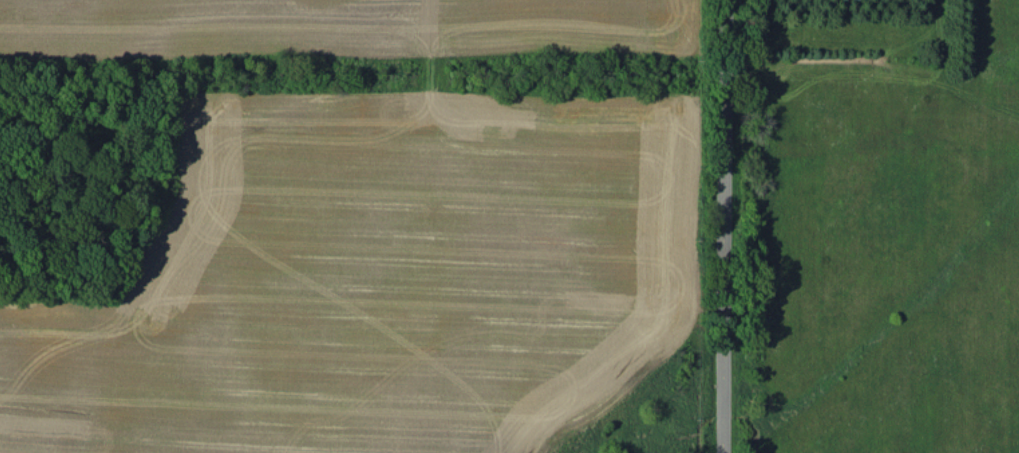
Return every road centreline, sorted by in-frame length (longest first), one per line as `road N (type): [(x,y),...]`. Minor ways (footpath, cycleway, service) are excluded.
road 1 (residential): [(727,0),(721,452)]

